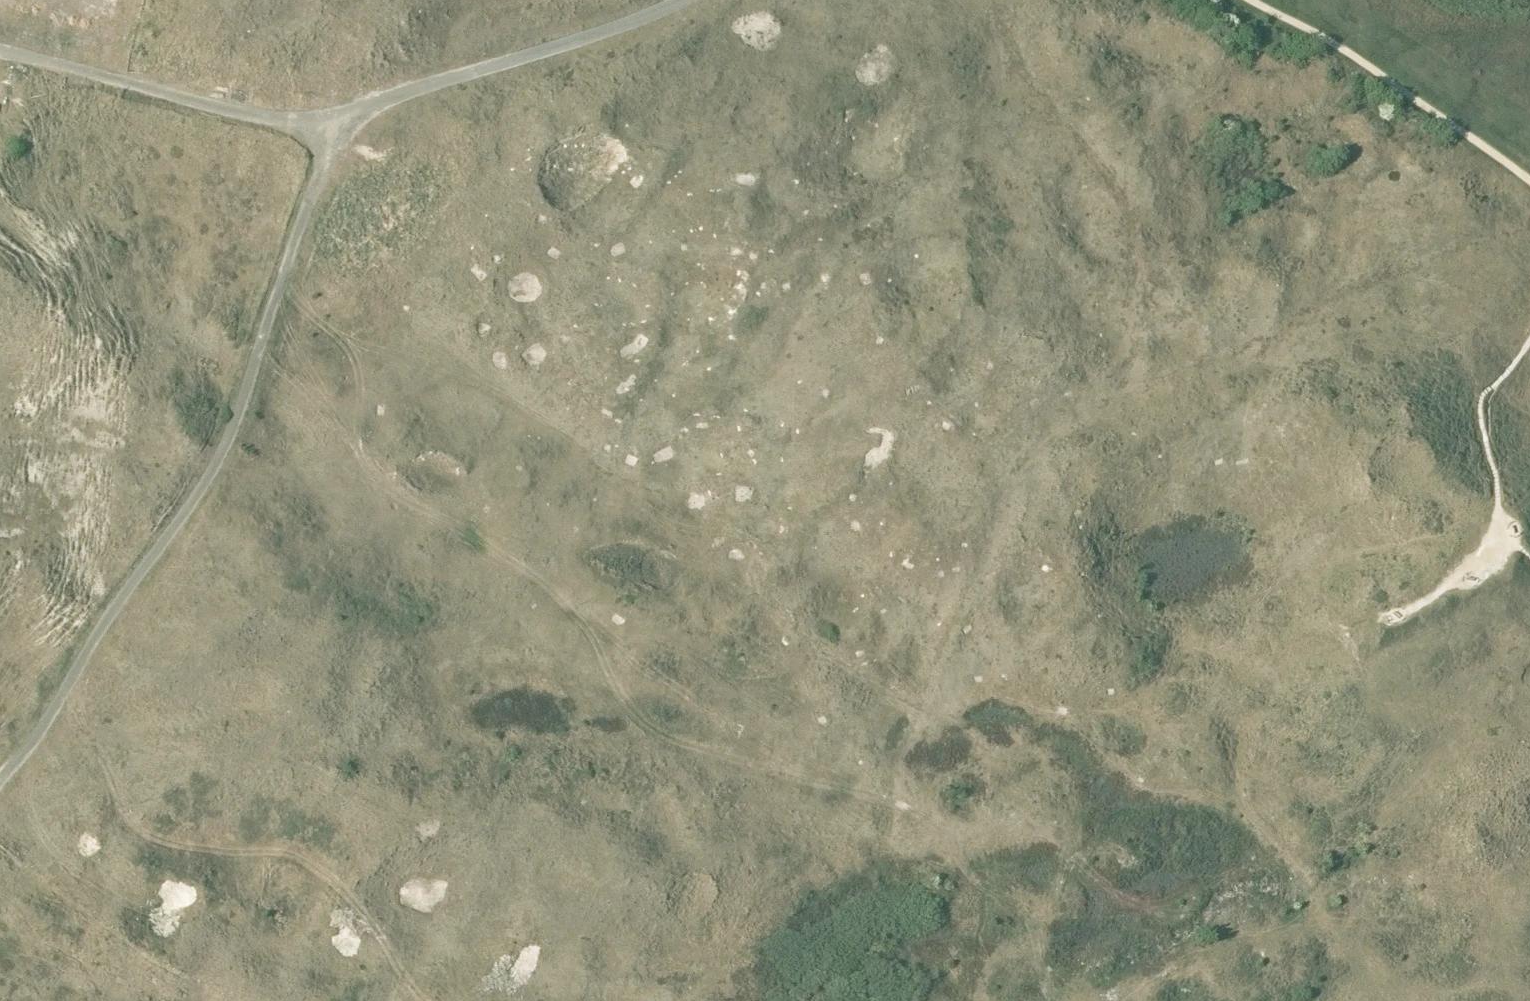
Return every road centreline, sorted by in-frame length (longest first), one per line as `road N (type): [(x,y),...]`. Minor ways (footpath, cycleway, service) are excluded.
road 1 (track): [(0,785),(32,751),(209,478),(300,235),(327,139),(349,113),(671,15),(691,0)]

